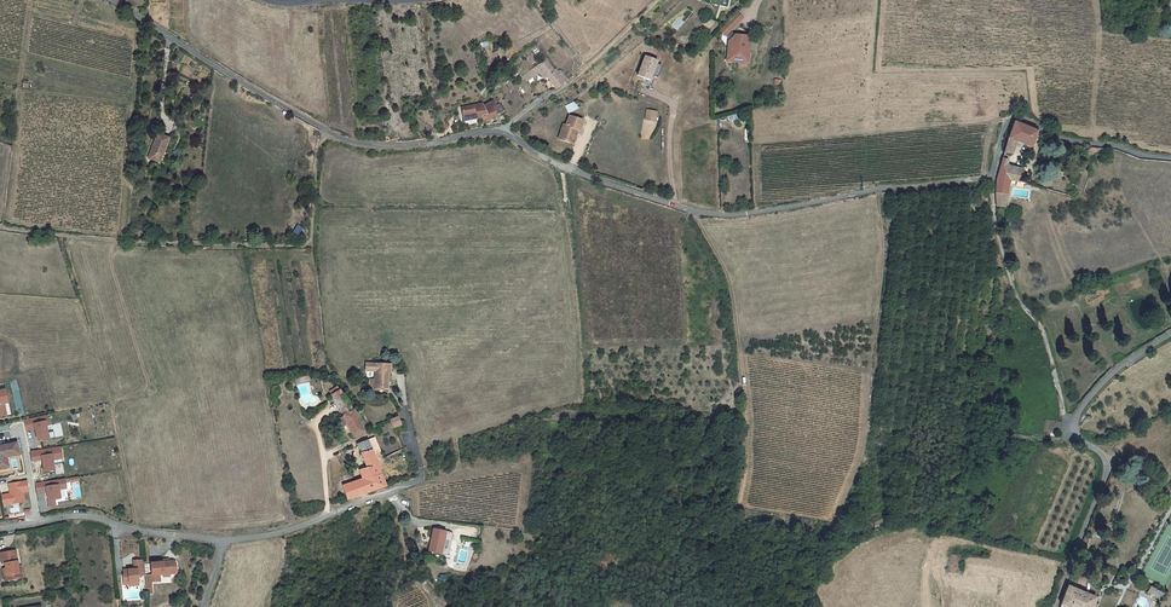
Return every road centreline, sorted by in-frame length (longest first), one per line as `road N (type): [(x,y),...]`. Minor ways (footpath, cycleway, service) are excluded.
road 1 (unclassified): [(112,0),(341,139),(386,146),(500,132),(571,170),(693,212),(743,215),(989,177),(1014,119),(1081,143),(1170,159)]
road 2 (unclassified): [(1057,606),(1106,468),(1070,424),(1110,375),(1170,334)]
road 3 (track): [(137,529),(113,401),(147,394),(149,382),(108,240)]
road 4 (track): [(311,245),(119,241),(0,228)]
road 5 (unclassified): [(225,541),(277,534),(419,480),(405,408)]
road 6 (unclassified): [(225,541),(81,516),(0,528)]
road 7 (track): [(119,241),(144,21)]

